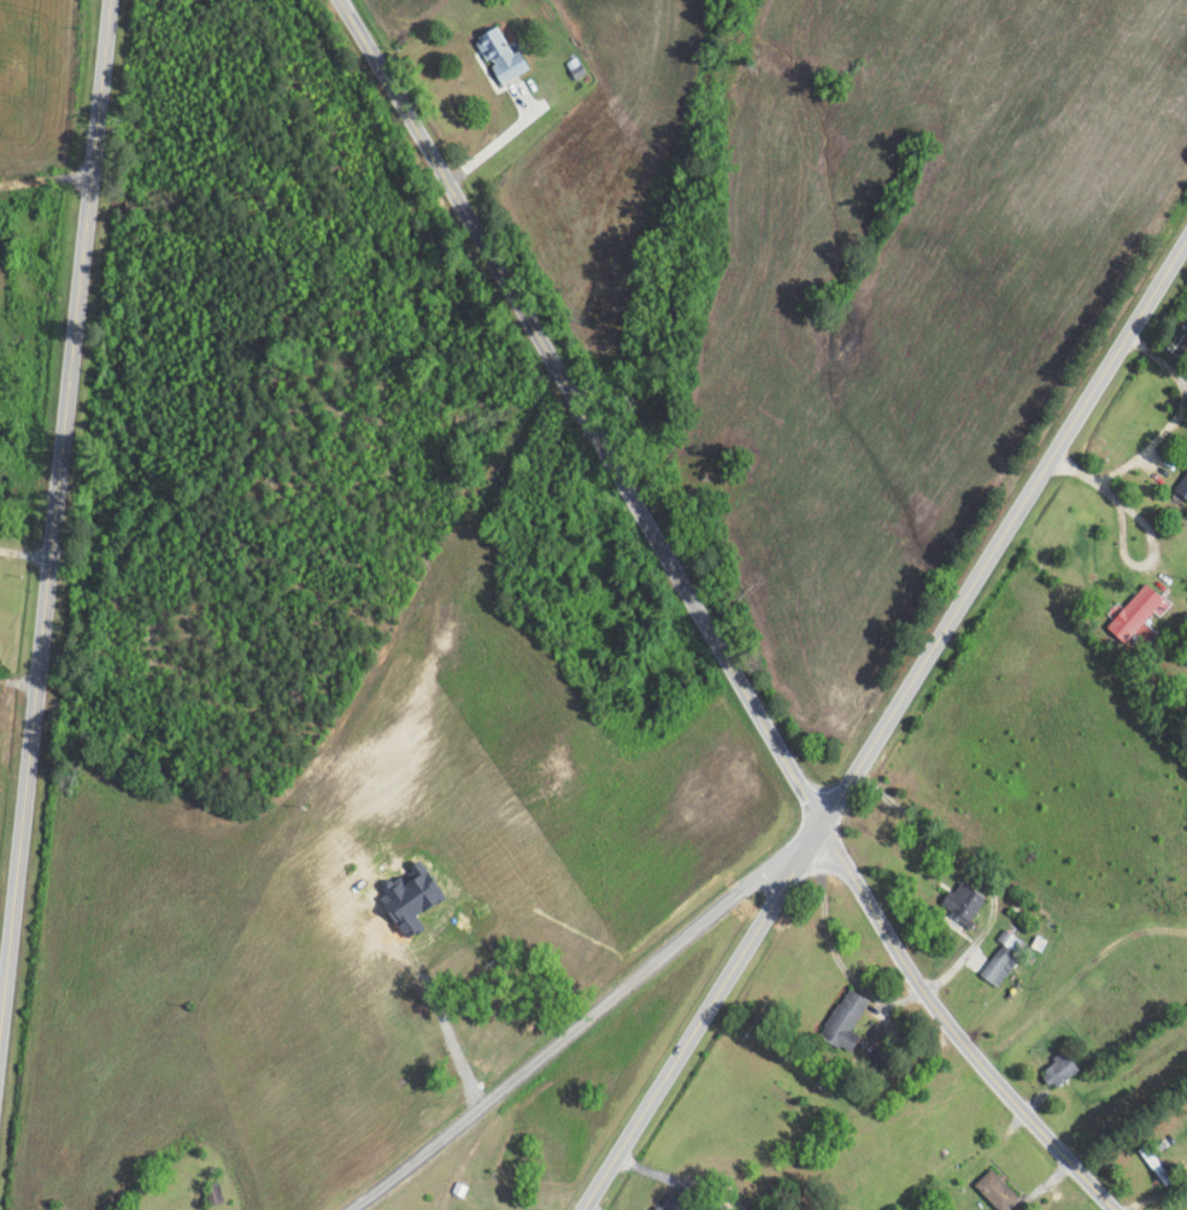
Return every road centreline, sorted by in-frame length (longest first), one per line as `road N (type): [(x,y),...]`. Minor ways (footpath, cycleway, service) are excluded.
road 1 (tertiary): [(1130,1209),(913,963),(819,813),(584,390),(342,0)]
road 2 (secondary): [(575,1209),(775,864),(819,813),(1186,243)]
road 3 (secondary): [(0,1052),(112,0)]
road 4 (residential): [(325,1209),(624,992),(775,864)]

